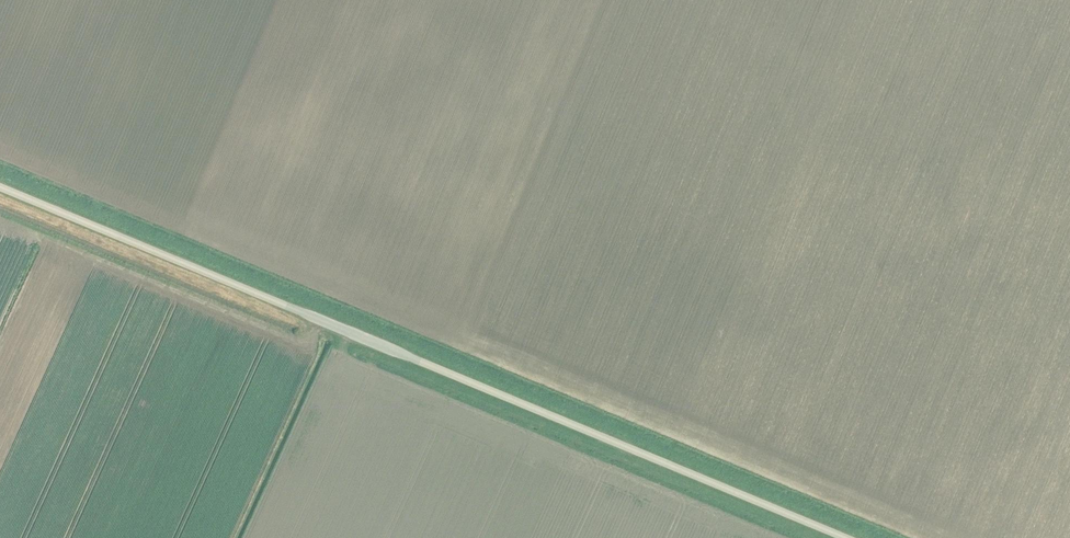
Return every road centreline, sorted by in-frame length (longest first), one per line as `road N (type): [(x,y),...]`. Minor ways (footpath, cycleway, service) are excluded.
road 1 (unclassified): [(838,537),(0,187)]

